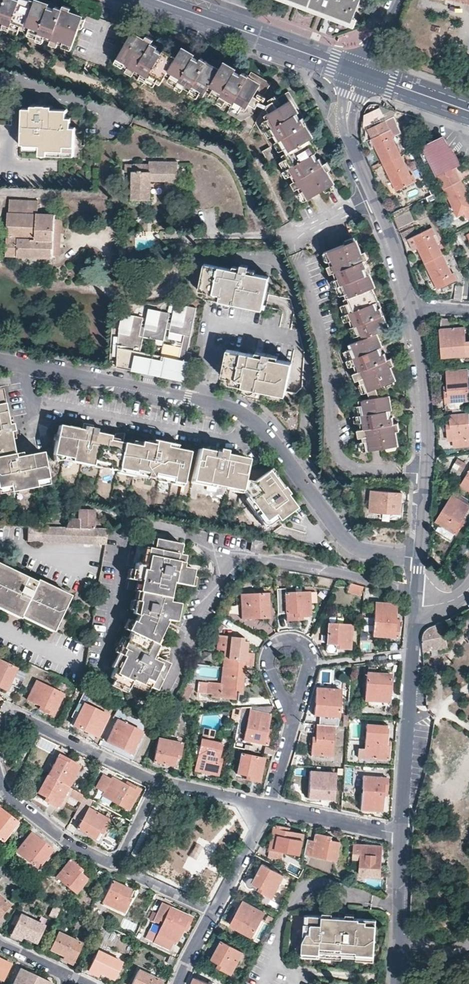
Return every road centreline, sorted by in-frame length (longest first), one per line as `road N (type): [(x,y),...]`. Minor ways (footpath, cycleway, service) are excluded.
road 1 (residential): [(0,360),(210,402),(250,418),(348,540),(420,558)]
road 2 (residential): [(408,308),(426,441),(420,558)]
road 3 (residential): [(361,74),(346,122),(408,308)]
road 4 (residential): [(155,783),(115,865),(70,844),(7,796),(0,781)]
road 5 (primary): [(361,74),(159,0)]
road 6 (residential): [(269,807),(178,983)]
road 7 (residential): [(412,653),(399,835)]
road 8 (residential): [(14,717),(155,783)]
road 9 (residential): [(399,835),(392,983)]
road 10 (residential): [(269,807),(399,835)]
road 11 (residential): [(293,723),(269,655),(281,643),(299,643),(309,666)]

